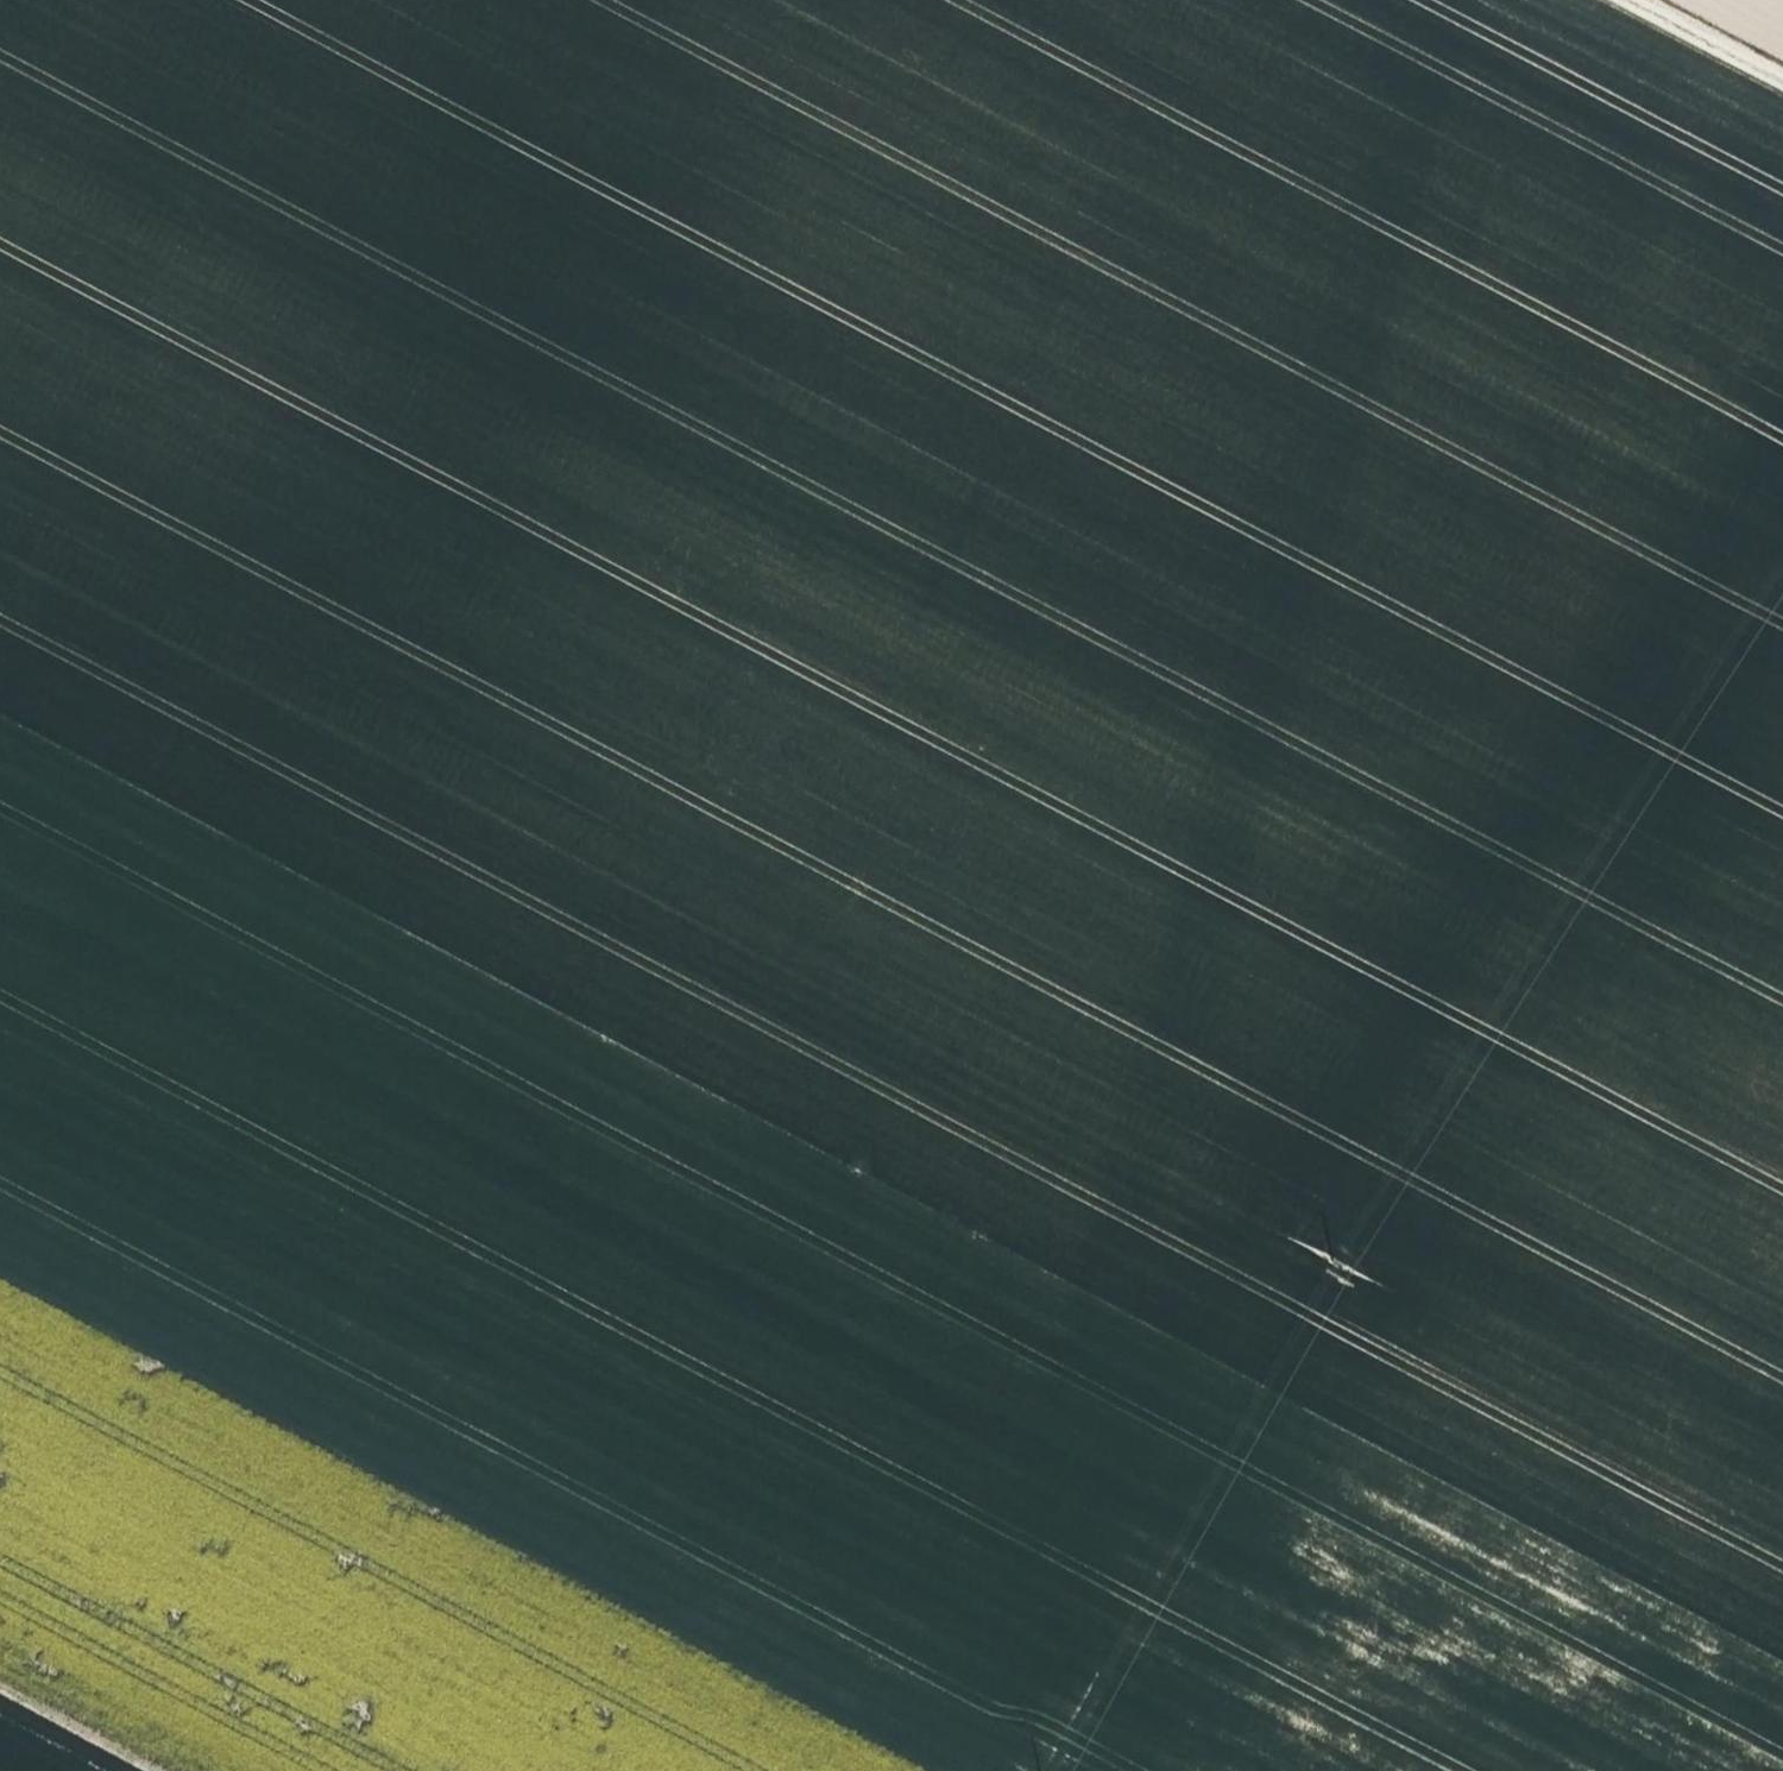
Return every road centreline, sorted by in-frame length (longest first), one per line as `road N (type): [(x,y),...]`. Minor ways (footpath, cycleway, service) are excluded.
road 1 (track): [(1782,76),(1639,0)]

